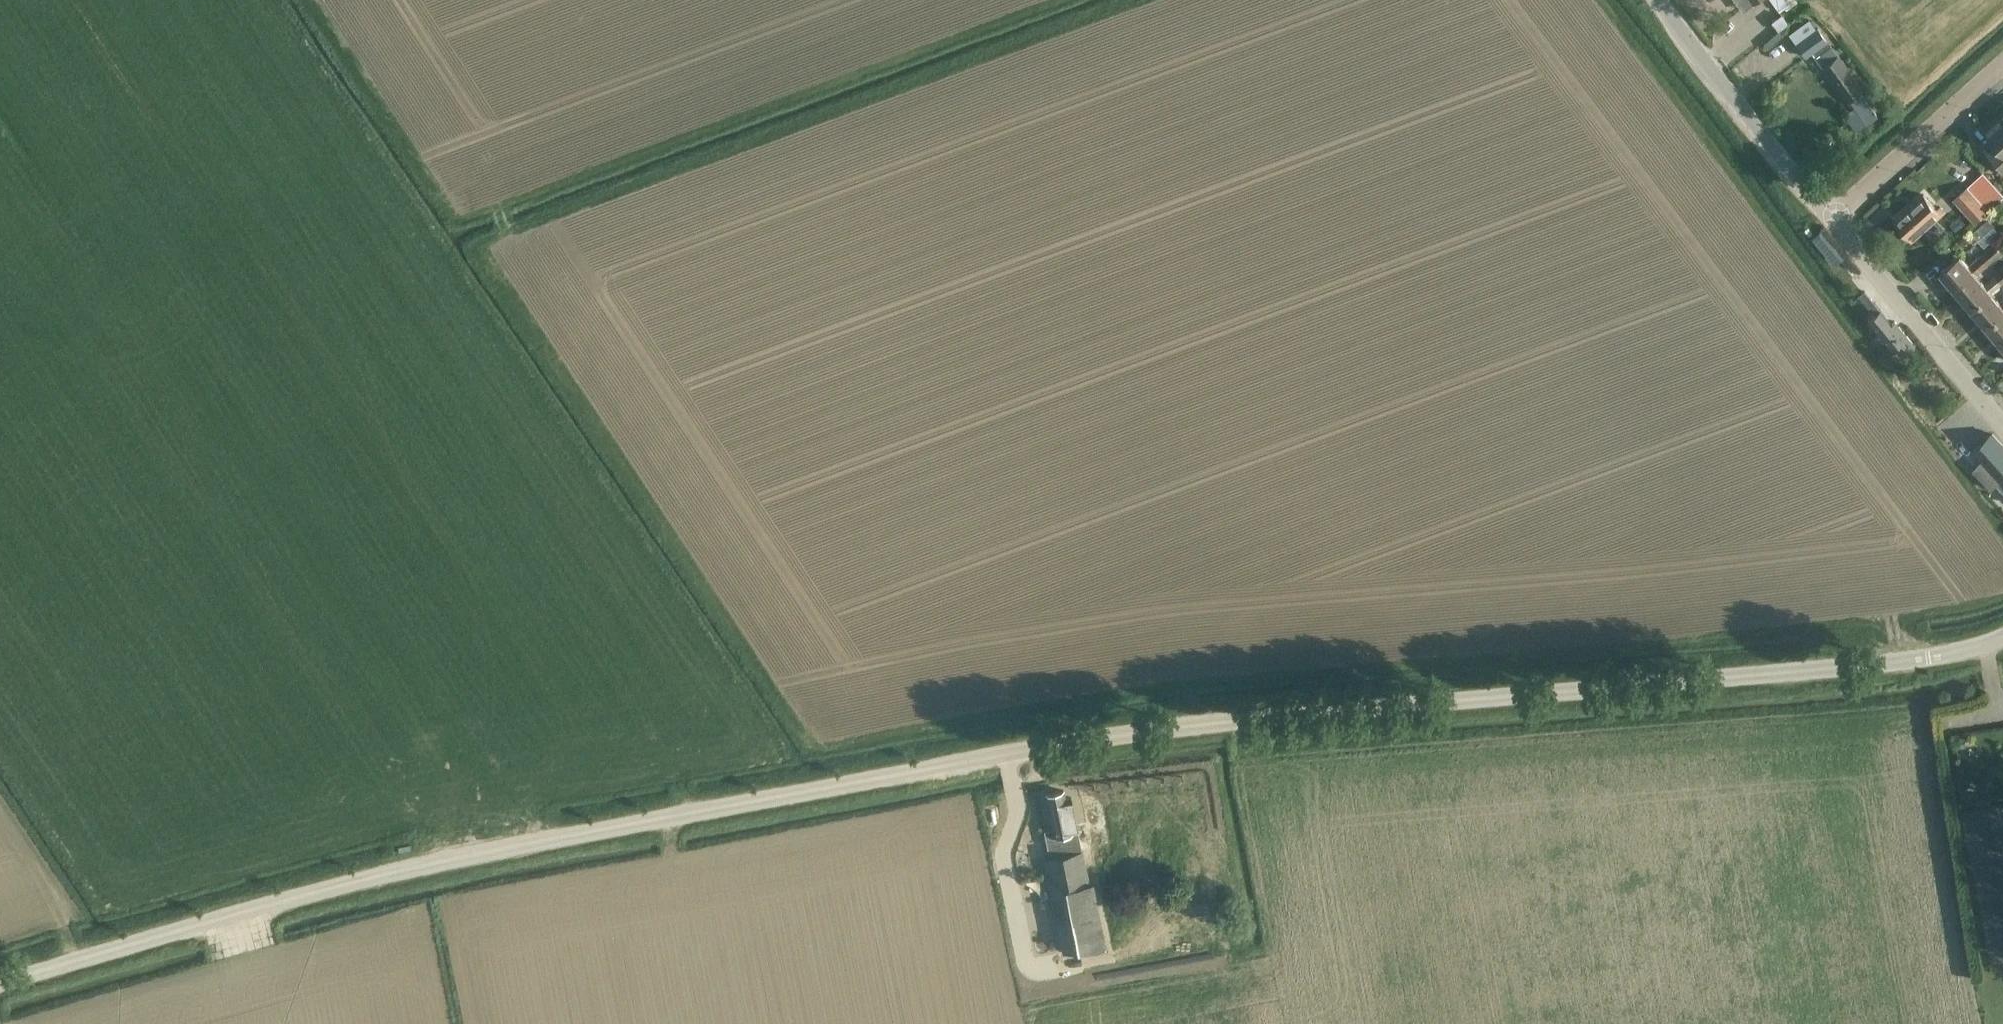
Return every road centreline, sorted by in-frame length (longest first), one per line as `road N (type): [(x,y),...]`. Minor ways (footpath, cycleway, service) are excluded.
road 1 (unclassified): [(0,988),(463,857),(1031,751),(1249,718),(1929,659),(2002,640)]
road 2 (tertiary): [(1831,218),(1654,0)]
road 3 (tertiary): [(2002,420),(1831,218)]
road 4 (residential): [(2002,65),(1831,218)]

